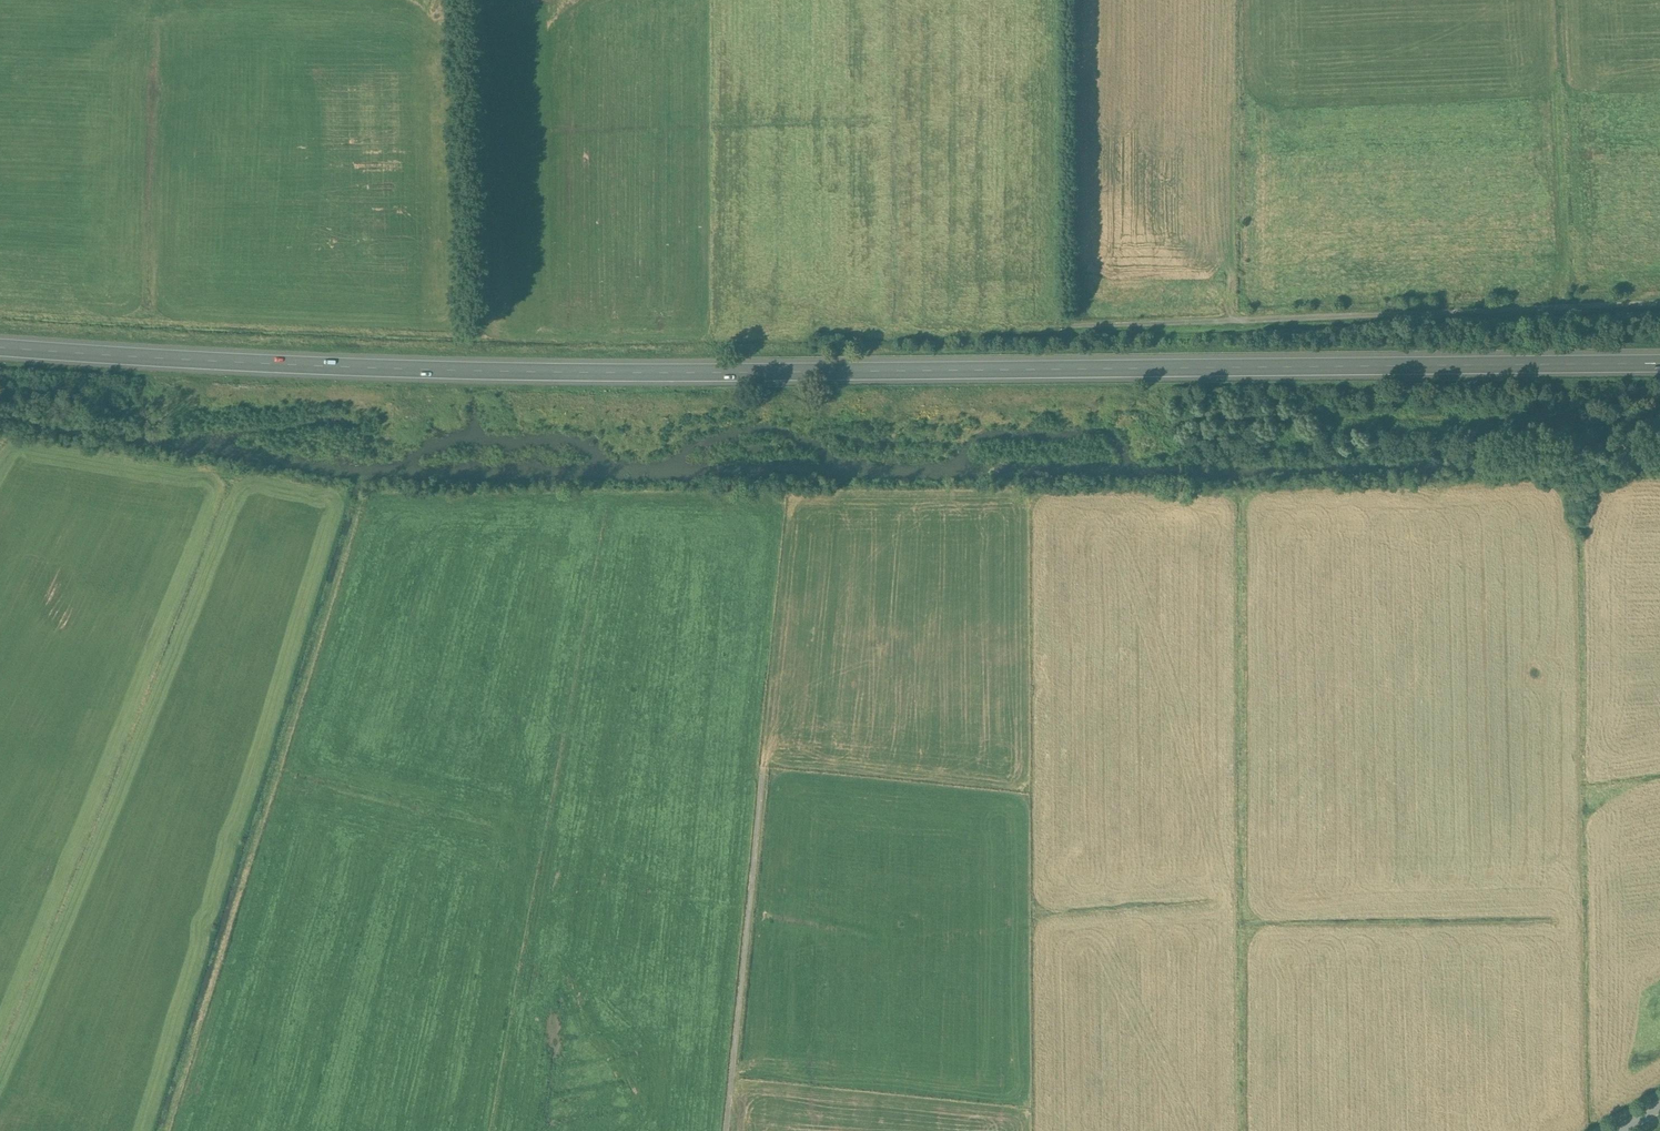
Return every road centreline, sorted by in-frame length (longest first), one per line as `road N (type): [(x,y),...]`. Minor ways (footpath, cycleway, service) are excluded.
road 1 (primary): [(1659,362),(577,372),(0,347)]
road 2 (track): [(763,767),(726,1130)]

